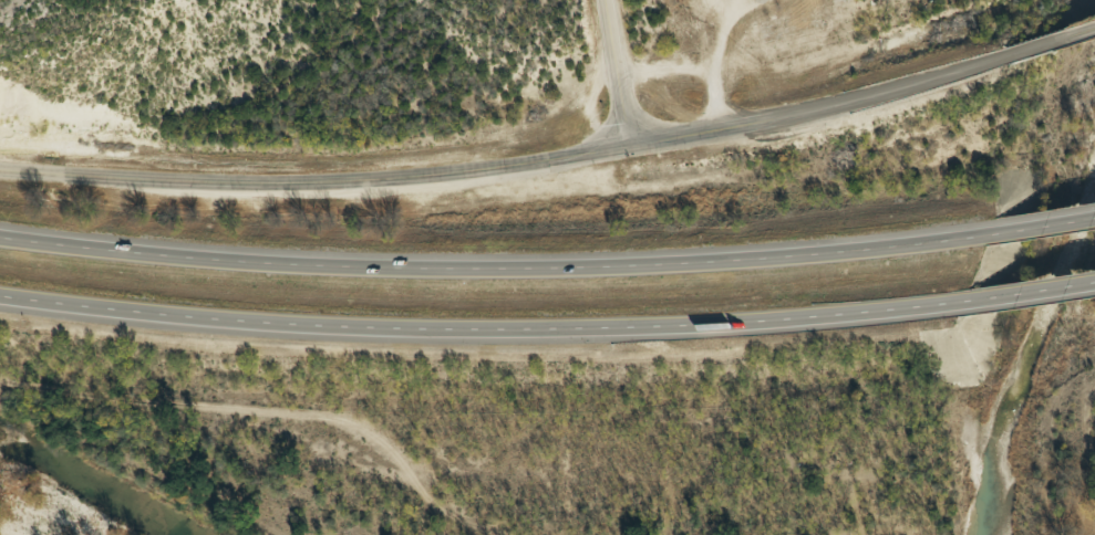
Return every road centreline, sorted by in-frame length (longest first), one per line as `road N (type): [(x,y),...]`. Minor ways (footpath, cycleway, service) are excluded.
road 1 (motorway): [(982,237),(577,270),(321,264),(0,231)]
road 2 (motorway): [(0,298),(89,313),(369,334),(645,334),(967,305)]
road 3 (secondary): [(629,149),(419,183),(185,186),(0,166)]
road 4 (secondary): [(1004,57),(845,104),(629,149)]
road 5 (secondary): [(605,0),(629,149)]
road 6 (motorway): [(967,305),(1094,285)]

